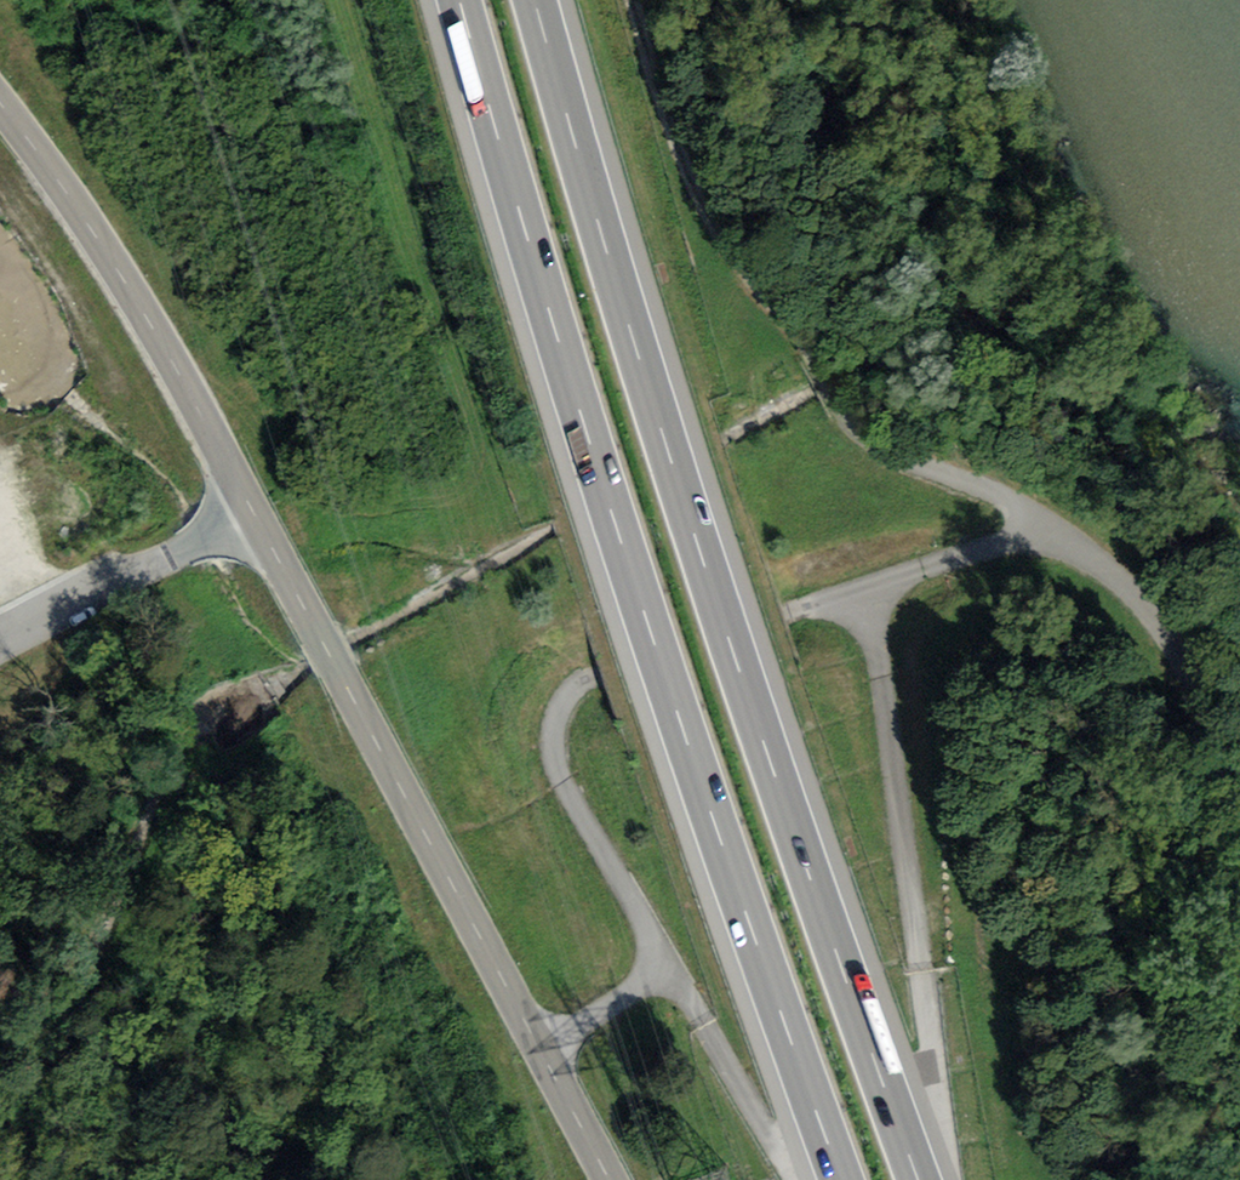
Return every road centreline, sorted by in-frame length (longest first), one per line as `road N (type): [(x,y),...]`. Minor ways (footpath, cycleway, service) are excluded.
road 1 (motorway): [(461,0),(641,607),(843,1179)]
road 2 (motorway): [(917,1179),(719,605),(536,0)]
road 3 (secondary): [(610,1179),(190,393),(0,104)]
road 4 (track): [(635,0),(710,213),(791,313),(852,426),(1063,532),(787,615)]
road 5 (track): [(538,1048),(667,970),(562,782),(556,724),(570,695),(596,673),(787,615)]
road 6 (track): [(1063,532),(1194,649),(1239,783)]

